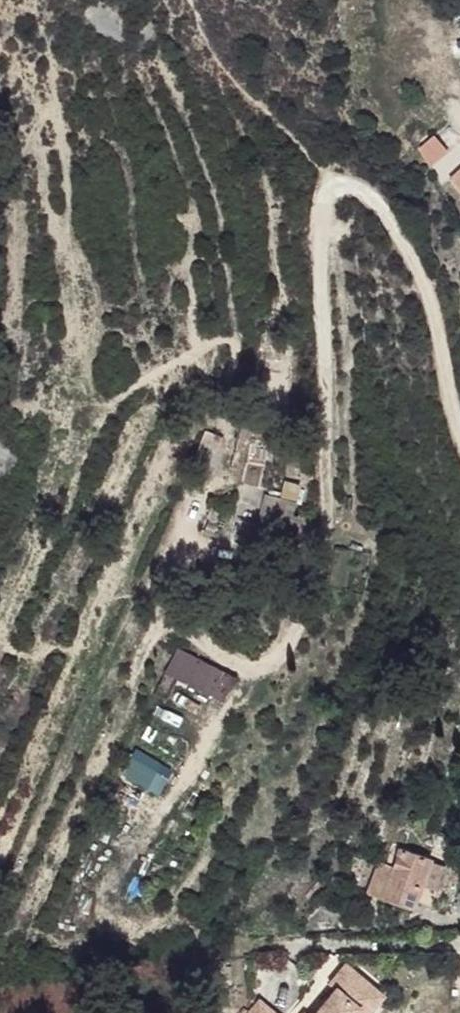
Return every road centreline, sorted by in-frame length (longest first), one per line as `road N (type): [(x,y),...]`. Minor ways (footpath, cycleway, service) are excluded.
road 1 (residential): [(459,419),(426,283),(385,209),(337,184),(317,258),(326,362)]

